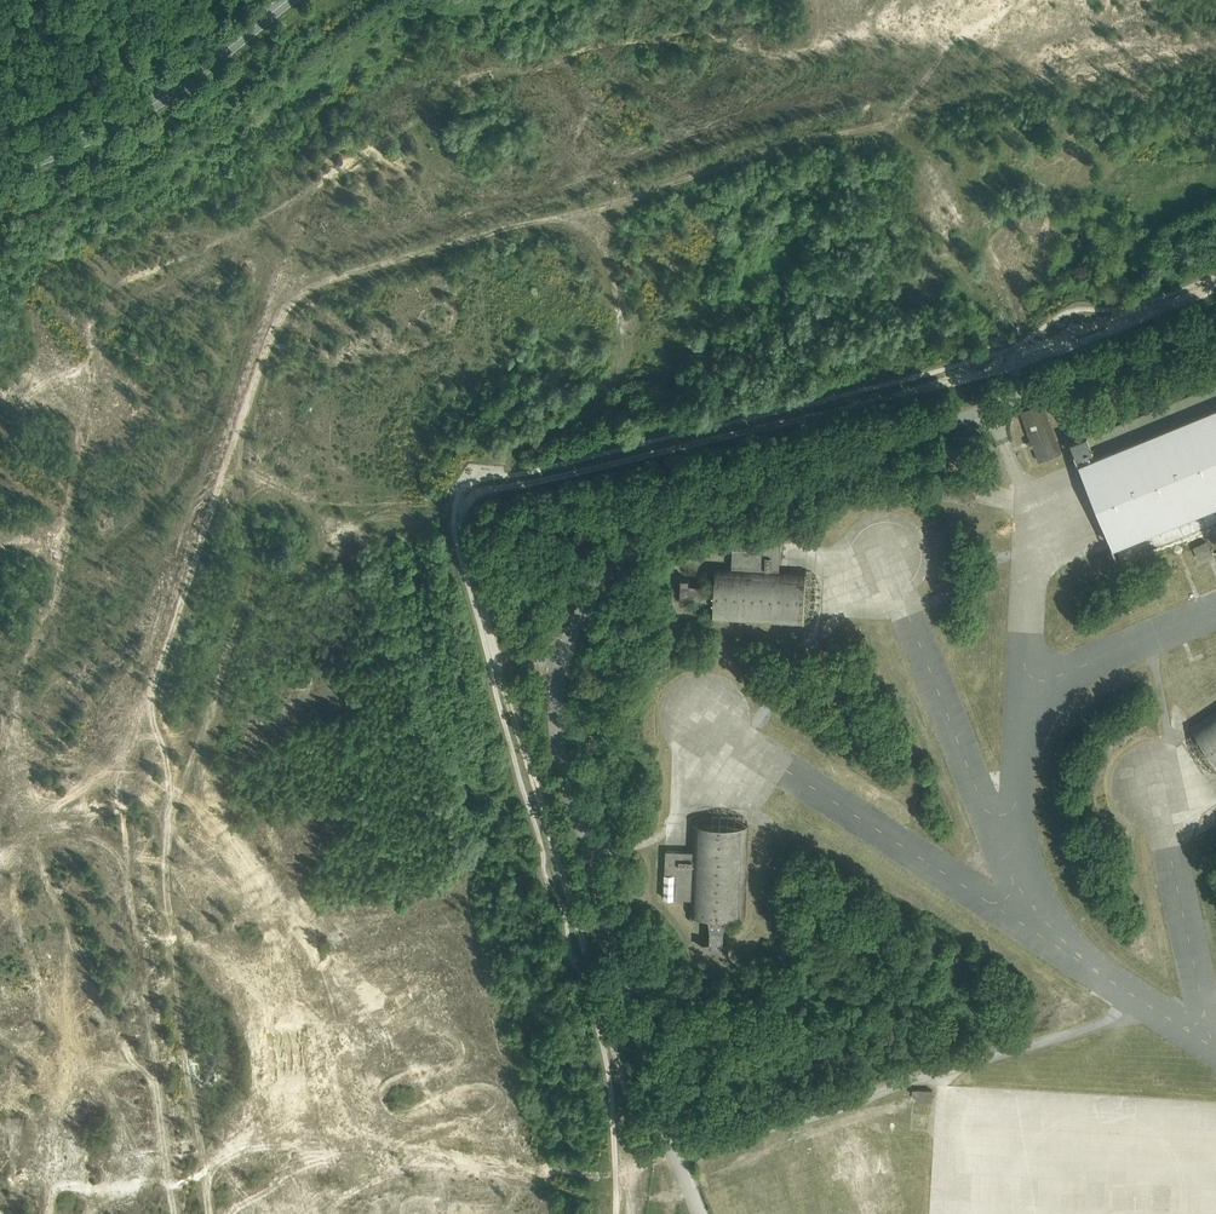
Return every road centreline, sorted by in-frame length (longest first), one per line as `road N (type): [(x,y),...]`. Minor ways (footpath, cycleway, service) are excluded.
road 1 (unclassified): [(700,1213),(676,1154),(563,751),(561,664),(584,599),(623,550),(681,514),(1215,314)]
road 2 (track): [(208,1213),(162,884),(164,747),(150,716)]
road 3 (tertiary): [(0,171),(139,112),(288,0)]

